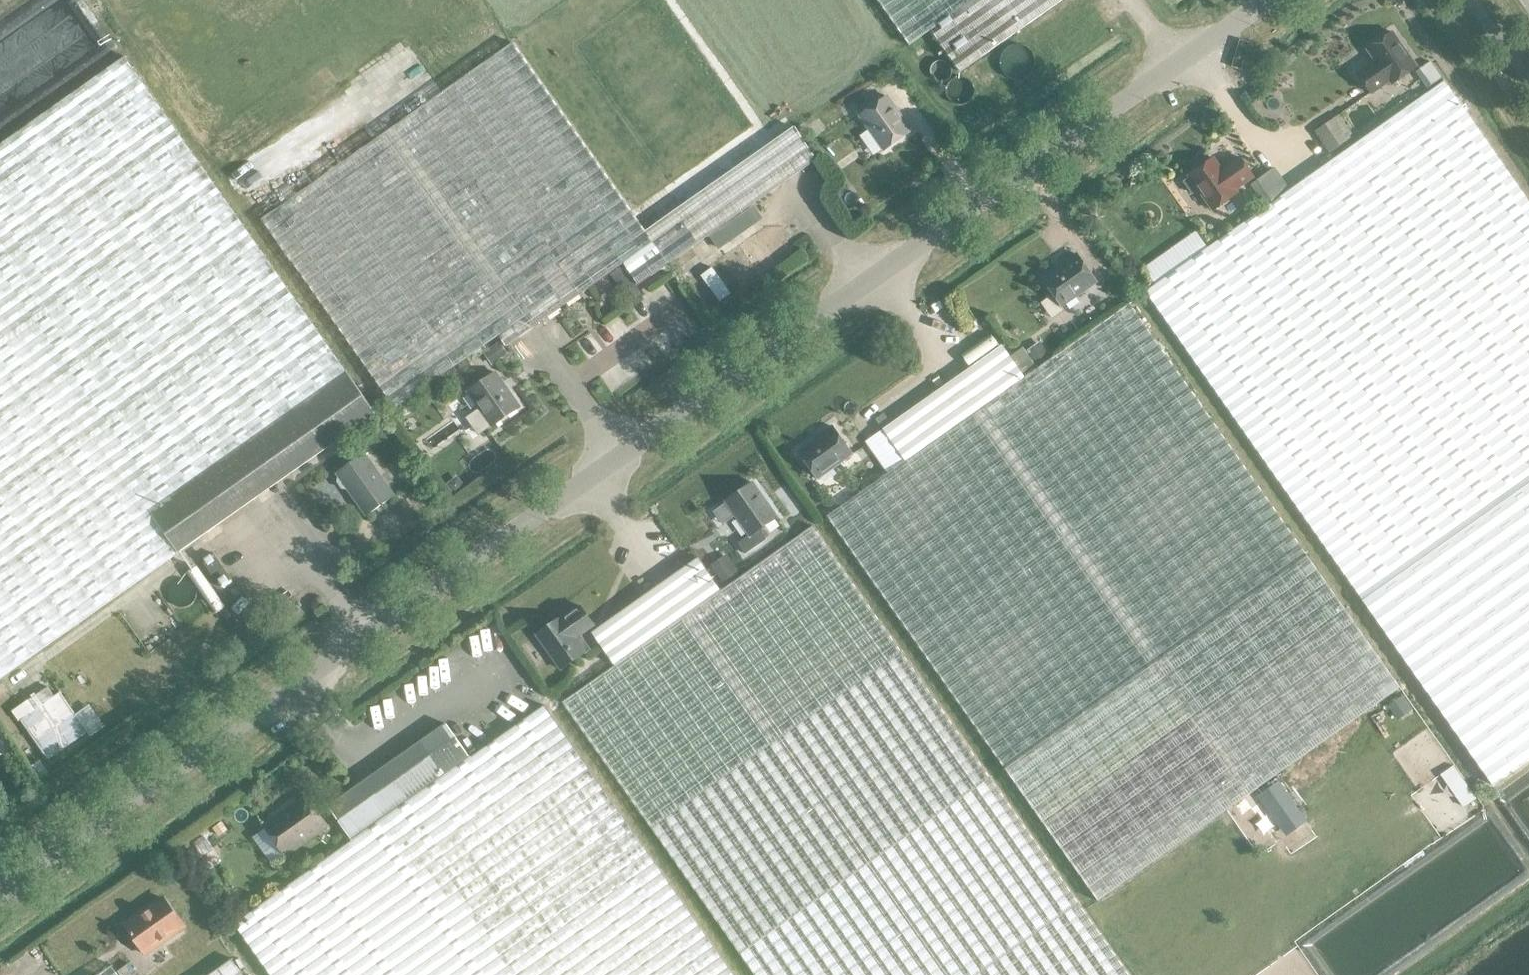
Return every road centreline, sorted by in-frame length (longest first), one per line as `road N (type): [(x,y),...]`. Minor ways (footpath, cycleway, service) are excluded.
road 1 (unclassified): [(0,886),(349,650),(1266,0)]

